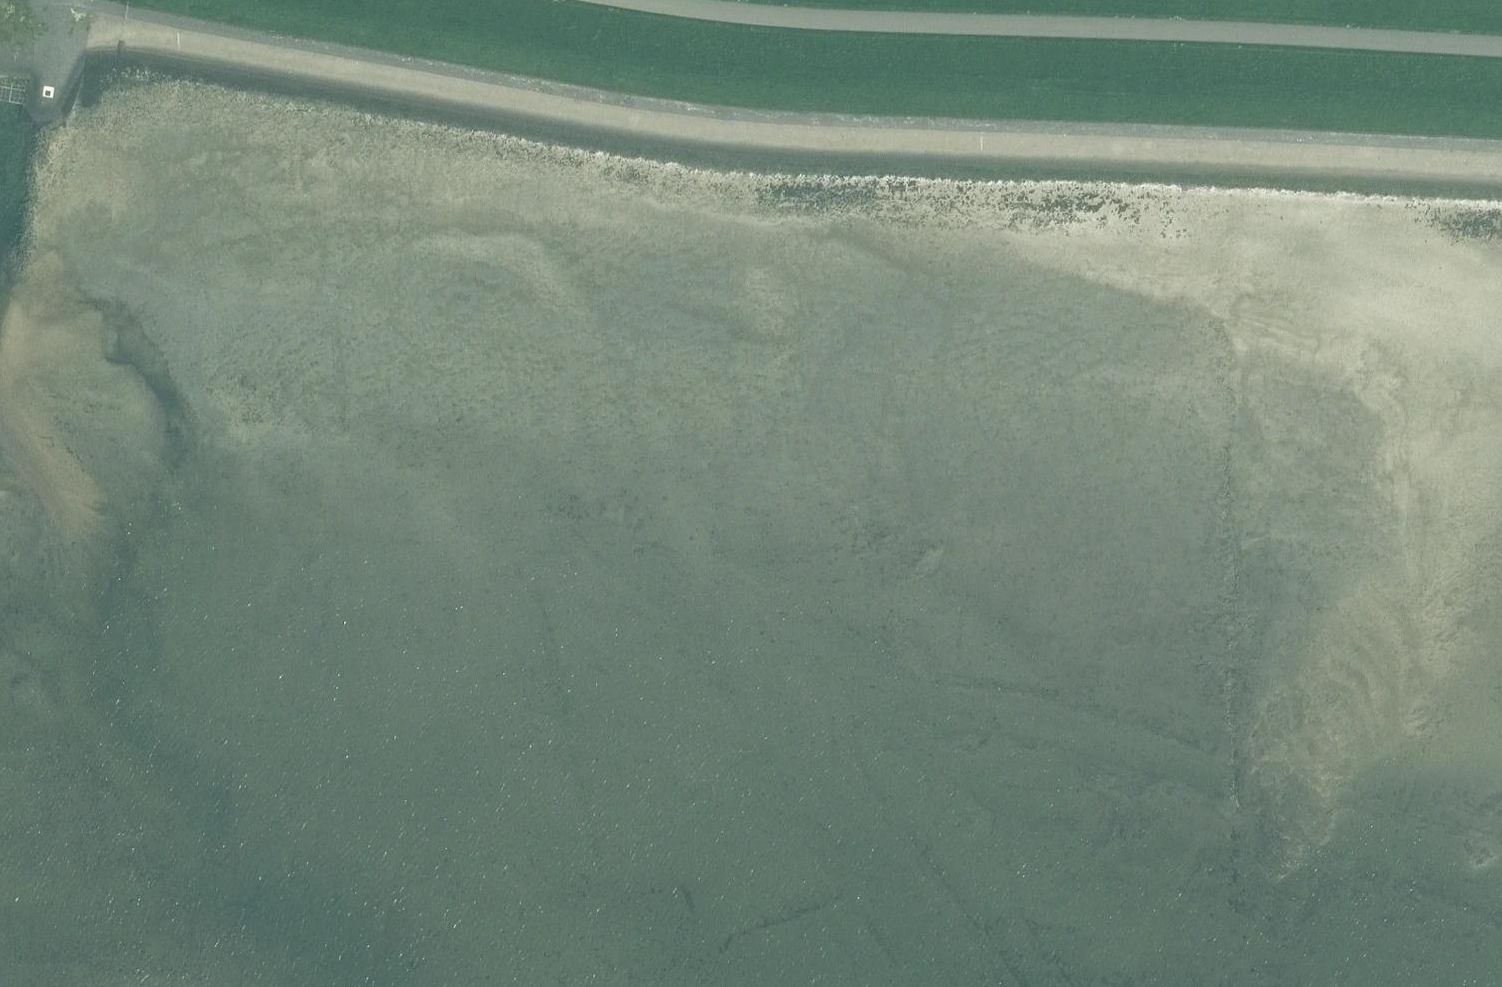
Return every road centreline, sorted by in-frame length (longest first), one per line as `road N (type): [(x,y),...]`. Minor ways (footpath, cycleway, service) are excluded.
road 1 (unclassified): [(1501,57),(607,0)]

